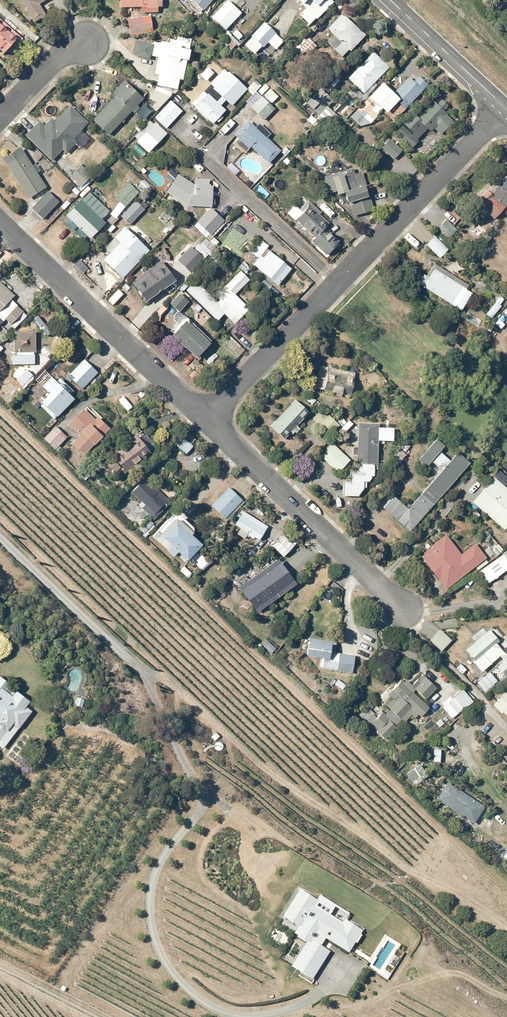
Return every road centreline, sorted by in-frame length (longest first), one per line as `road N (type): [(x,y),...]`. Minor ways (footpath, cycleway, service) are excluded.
road 1 (residential): [(0,538),(128,660),(193,780),(413,946)]
road 2 (residential): [(208,421),(505,109)]
road 3 (residential): [(208,421),(0,223)]
road 4 (residential): [(405,612),(208,421)]
road 5 (secondary): [(390,0),(505,109)]

